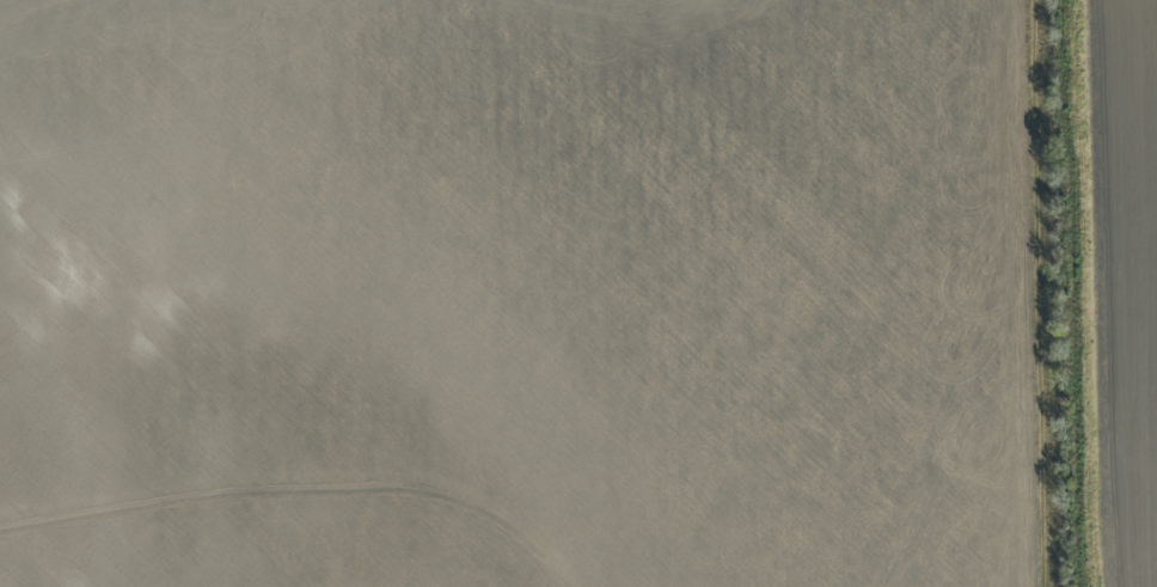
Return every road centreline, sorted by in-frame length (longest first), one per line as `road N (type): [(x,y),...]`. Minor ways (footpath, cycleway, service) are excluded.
road 1 (track): [(1116,586),(1090,0)]

